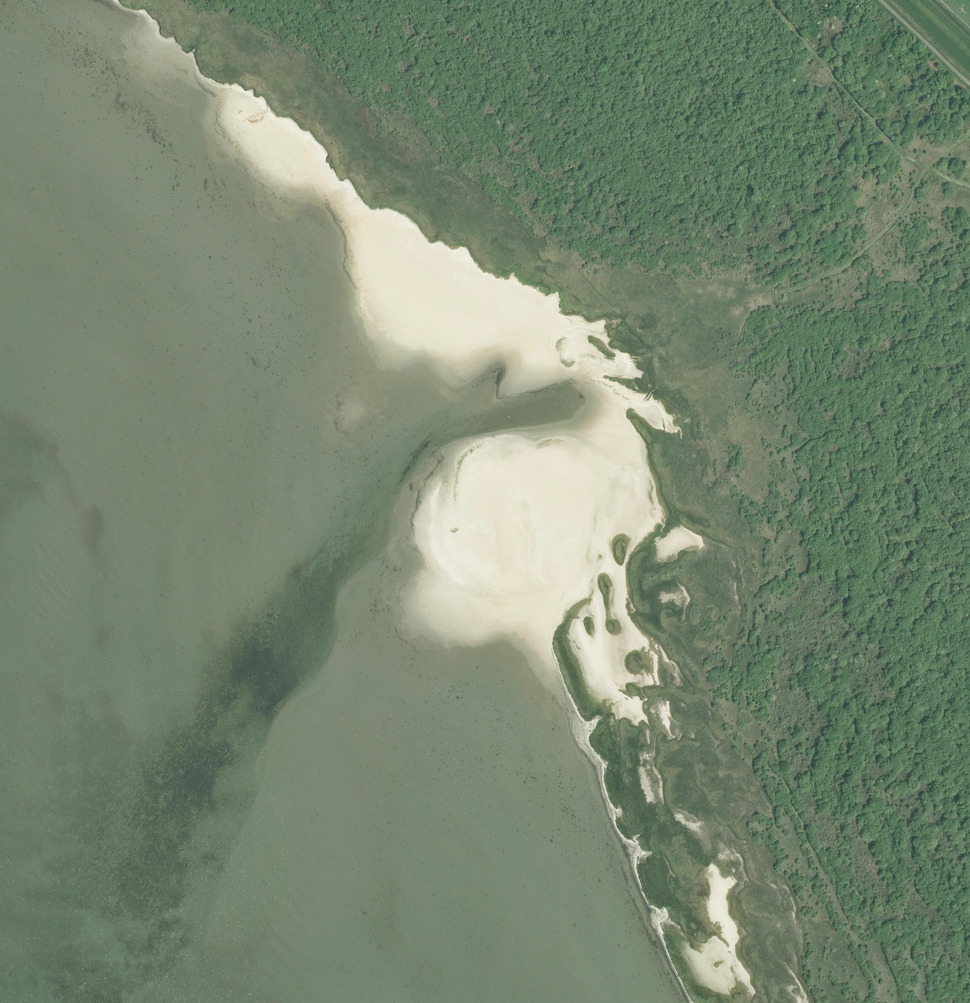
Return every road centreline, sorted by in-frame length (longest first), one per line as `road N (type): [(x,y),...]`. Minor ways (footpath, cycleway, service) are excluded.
road 1 (track): [(969,192),(886,136),(770,0)]
road 2 (track): [(969,135),(929,170),(895,223),(850,264),(781,293)]

